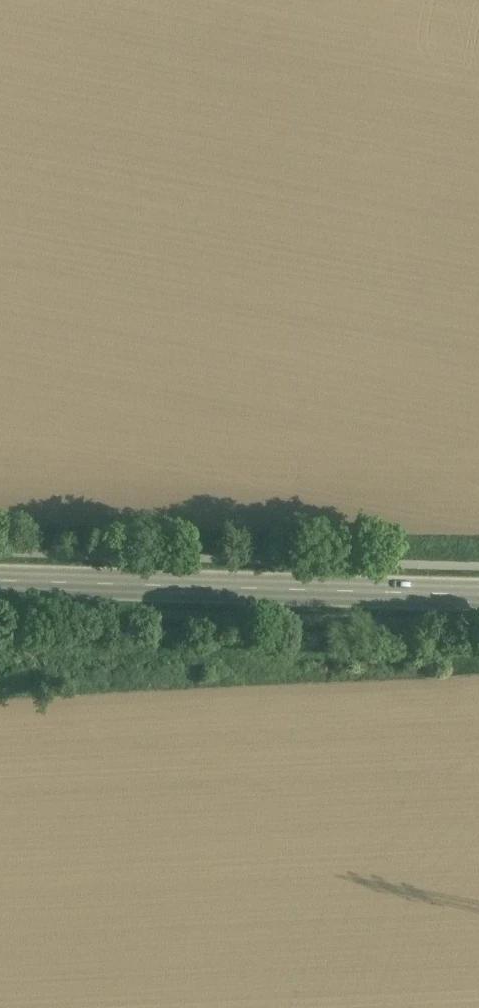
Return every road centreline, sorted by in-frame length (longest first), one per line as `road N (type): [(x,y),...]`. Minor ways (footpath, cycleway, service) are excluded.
road 1 (primary): [(0,578),(478,596)]

